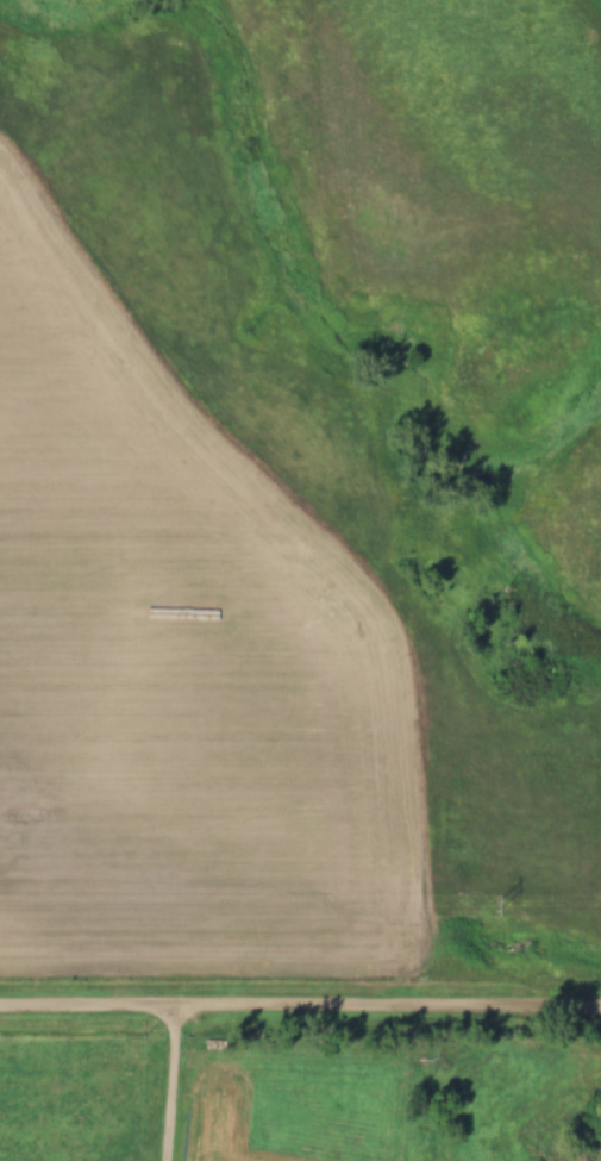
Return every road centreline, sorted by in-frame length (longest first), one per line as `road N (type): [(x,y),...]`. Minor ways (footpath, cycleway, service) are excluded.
road 1 (residential): [(600,1006),(0,1004)]

